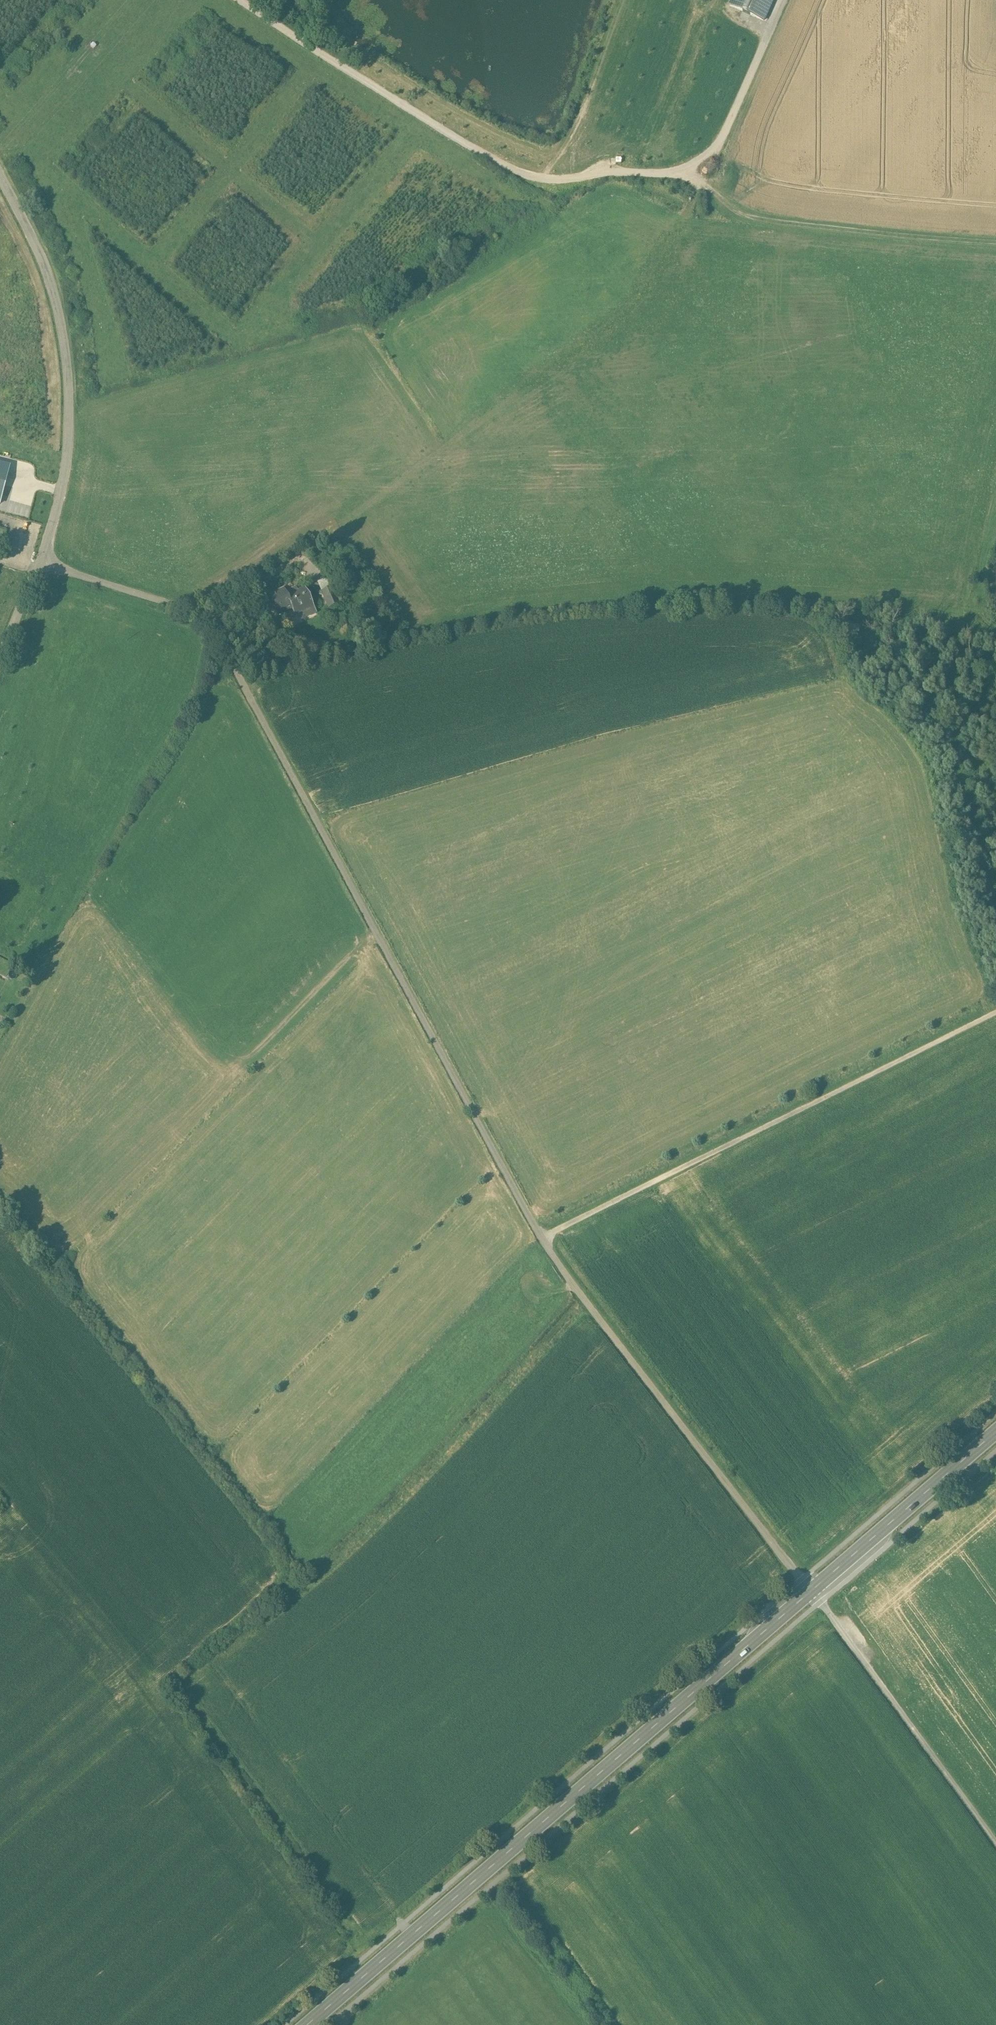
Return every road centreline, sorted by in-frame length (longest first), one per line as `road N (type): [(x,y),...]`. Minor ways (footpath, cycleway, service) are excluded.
road 1 (unclassified): [(813,1588),(543,1237),(213,624),(39,562)]
road 2 (track): [(206,619),(620,321),(652,286),(674,242),(784,0)]
road 3 (primary): [(308,2024),(813,1588)]
road 4 (track): [(244,0),(516,172),(538,179),(703,175)]
road 5 (track): [(543,1237),(995,1011)]
road 6 (unclassified): [(0,175),(51,284),(68,383),(67,452),(39,562)]
road 7 (unclassified): [(822,1599),(995,1839)]
road 8 (primary): [(813,1588),(995,1434)]

